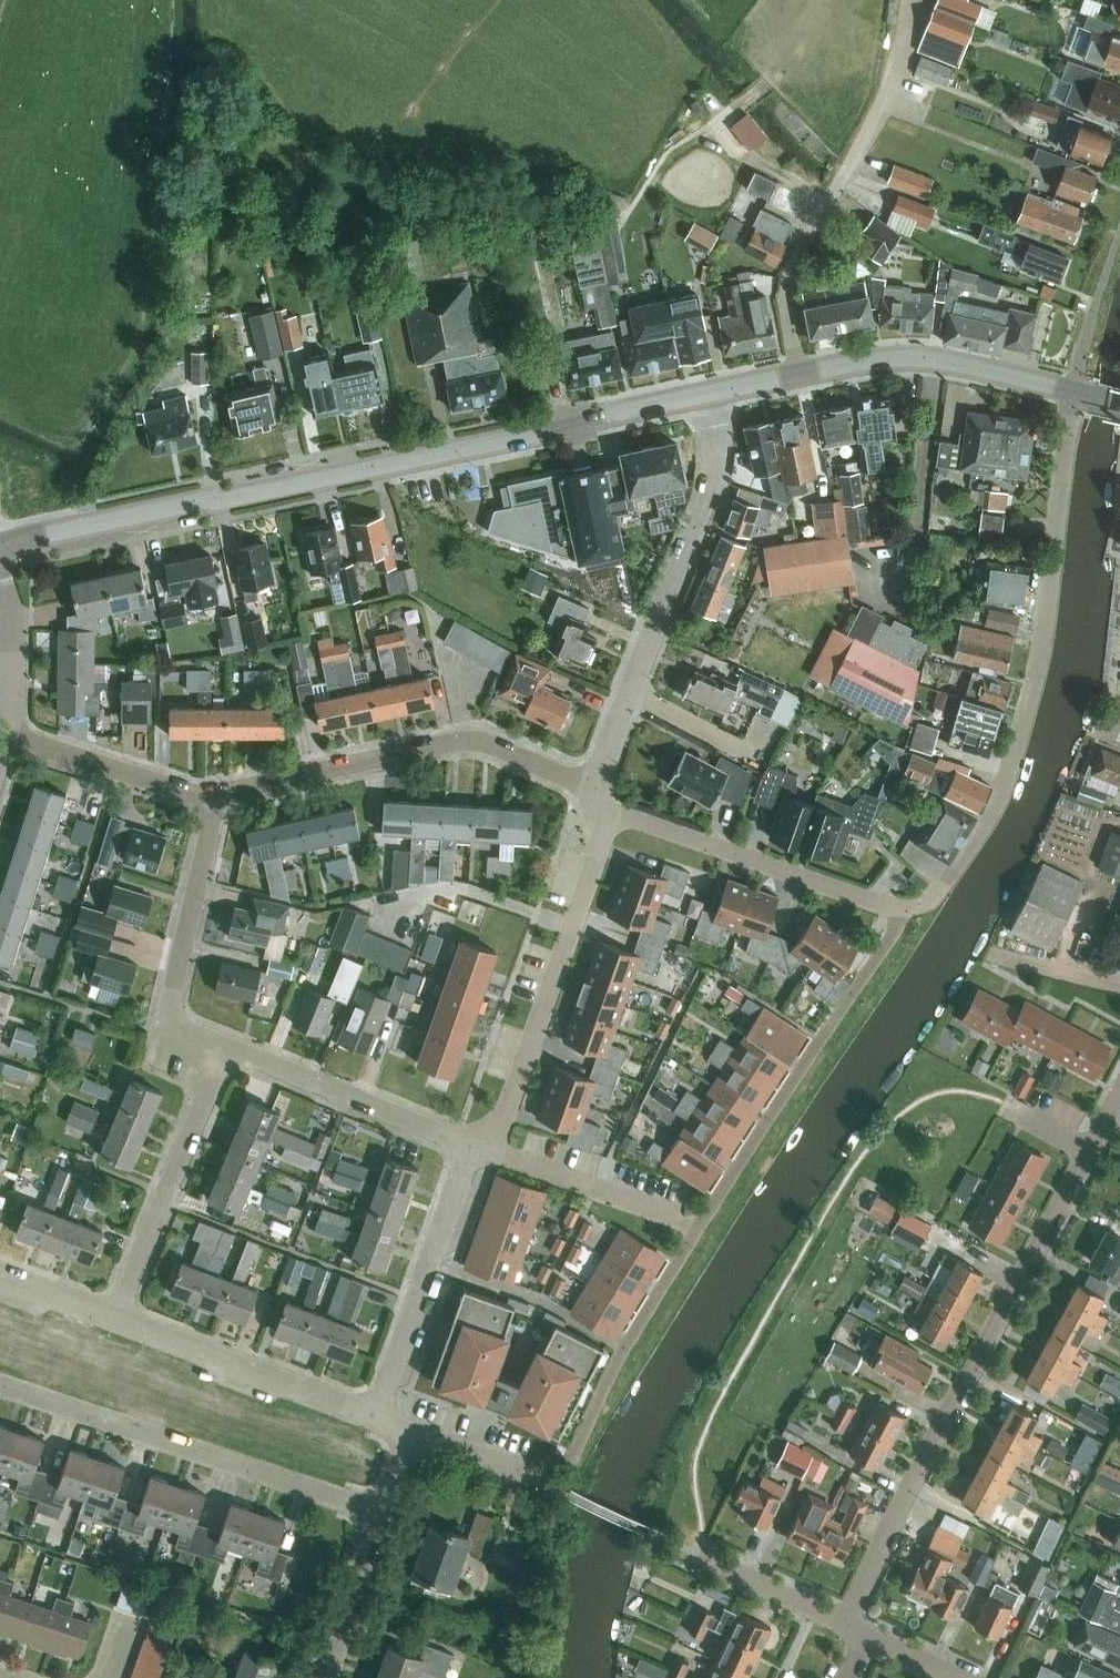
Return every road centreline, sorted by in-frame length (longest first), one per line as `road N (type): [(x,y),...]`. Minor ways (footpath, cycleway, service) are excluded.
road 1 (tertiary): [(712,398),(0,545)]
road 2 (residential): [(698,1228),(905,912),(608,813)]
road 3 (residential): [(842,1626),(1119,1098)]
road 4 (residential): [(942,891),(985,831),(1032,698),(1073,391)]
road 5 (residential): [(594,788),(723,461),(712,398)]
road 6 (residential): [(802,377),(787,281),(892,80),(920,0)]
road 7 (residential): [(377,1513),(0,1386)]
road 8 (residential): [(594,788),(471,738),(216,801)]
road 9 (residential): [(475,1146),(516,1103),(608,813)]
road 10 (residential): [(114,1317),(220,1044)]
road 11 (residential): [(373,1417),(475,1146)]
road 12 (residential): [(220,1044),(168,1020),(216,801)]
road 13 (residential): [(373,1417),(114,1317)]
road 14 (tertiary): [(1073,391),(932,361),(871,361),(802,377)]
road 15 (residential): [(475,1146),(220,1044)]
road 16 (residential): [(573,1454),(623,1348),(698,1228)]
road 17 (residential): [(698,1228),(475,1146)]
road 18 (residential): [(216,801),(11,740)]
road 19 (residential): [(842,1626),(656,1535)]
road 20 (unclassified): [(11,740),(14,623),(0,566)]
road 21 (residential): [(323,1677),(377,1513)]
road 22 (residential): [(1119,988),(998,957)]
road 23 (residential): [(114,1317),(0,1275)]

